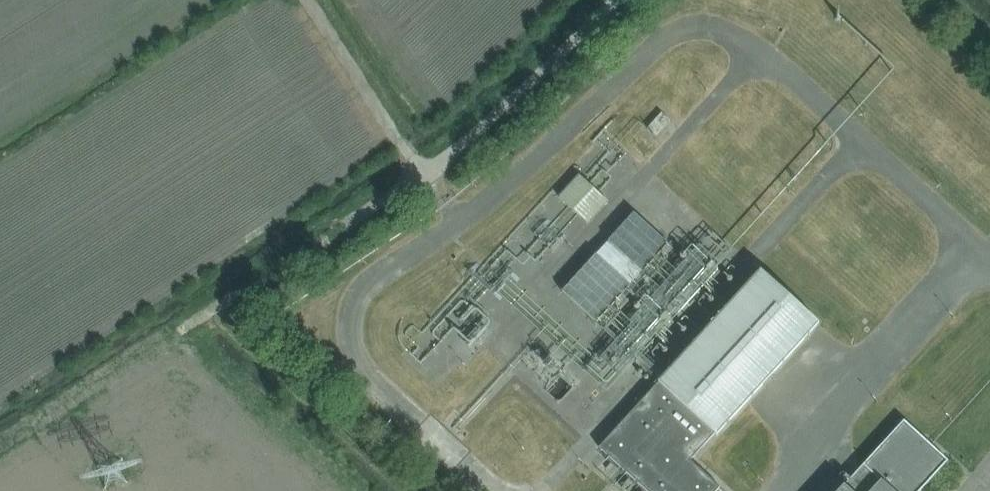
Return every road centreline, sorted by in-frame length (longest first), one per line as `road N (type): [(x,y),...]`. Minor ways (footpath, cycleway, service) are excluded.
road 1 (track): [(219,305),(424,175),(615,0)]
road 2 (track): [(307,0),(424,175)]

